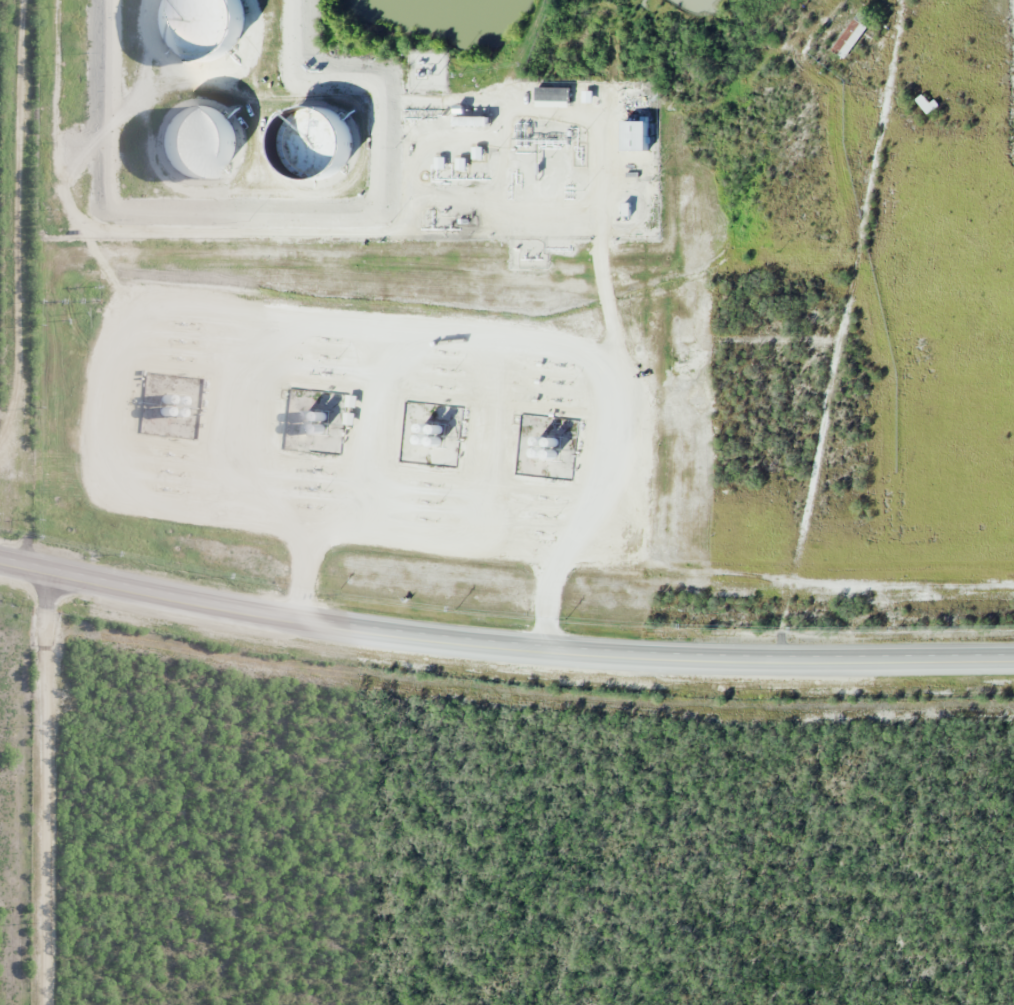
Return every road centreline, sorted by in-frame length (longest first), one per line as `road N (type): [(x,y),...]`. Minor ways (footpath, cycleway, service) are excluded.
road 1 (primary): [(0,564),(307,628),(484,651),(665,664),(1013,664)]
road 2 (track): [(0,455),(20,414),(20,0)]

